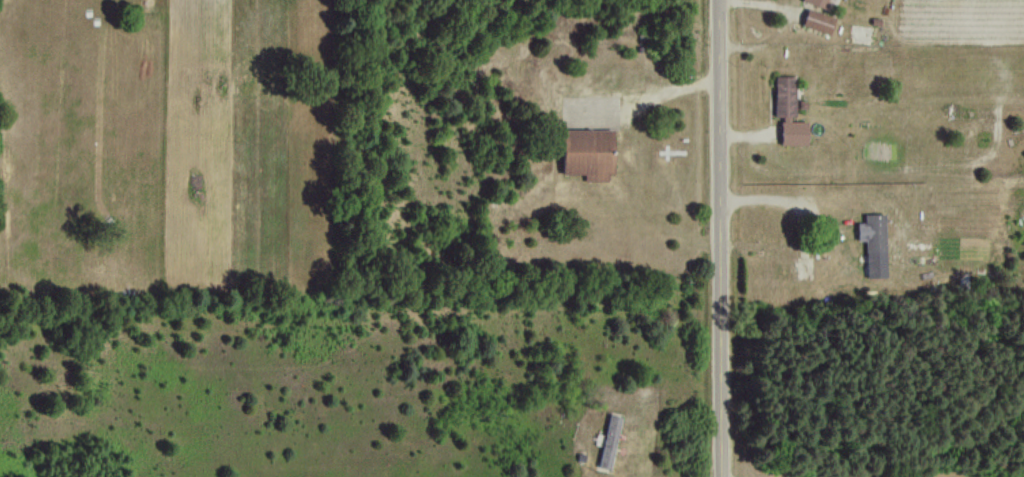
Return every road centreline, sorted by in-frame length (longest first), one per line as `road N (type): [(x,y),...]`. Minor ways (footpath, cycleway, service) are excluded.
road 1 (residential): [(722,476),(719,0)]

